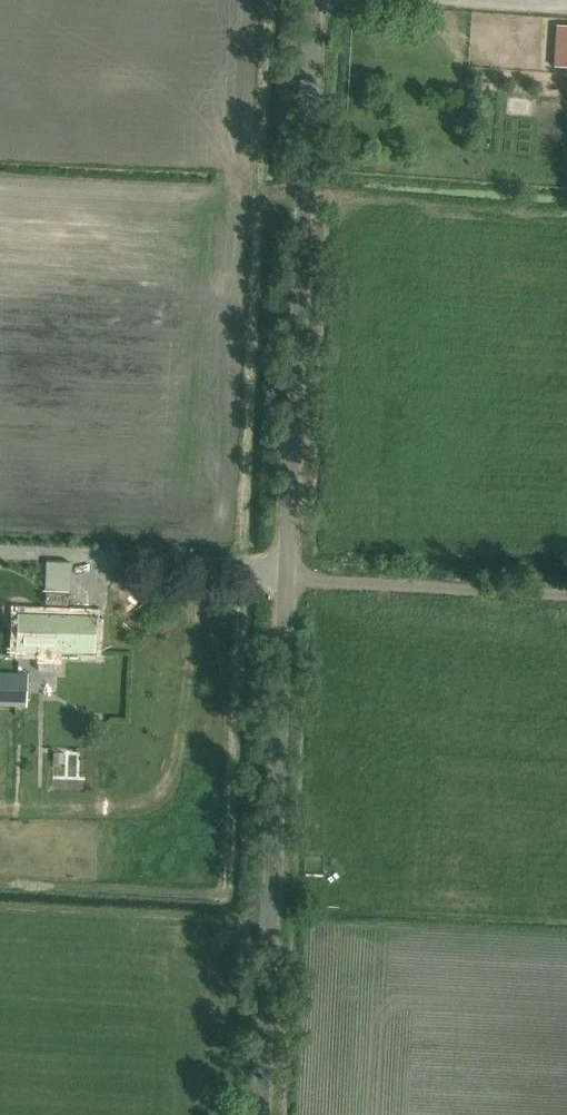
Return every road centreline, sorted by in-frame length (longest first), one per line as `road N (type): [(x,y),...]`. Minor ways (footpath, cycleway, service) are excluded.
road 1 (unclassified): [(260,1114),(308,0)]
road 2 (track): [(0,553),(284,567)]
road 3 (track): [(283,578),(566,592)]

